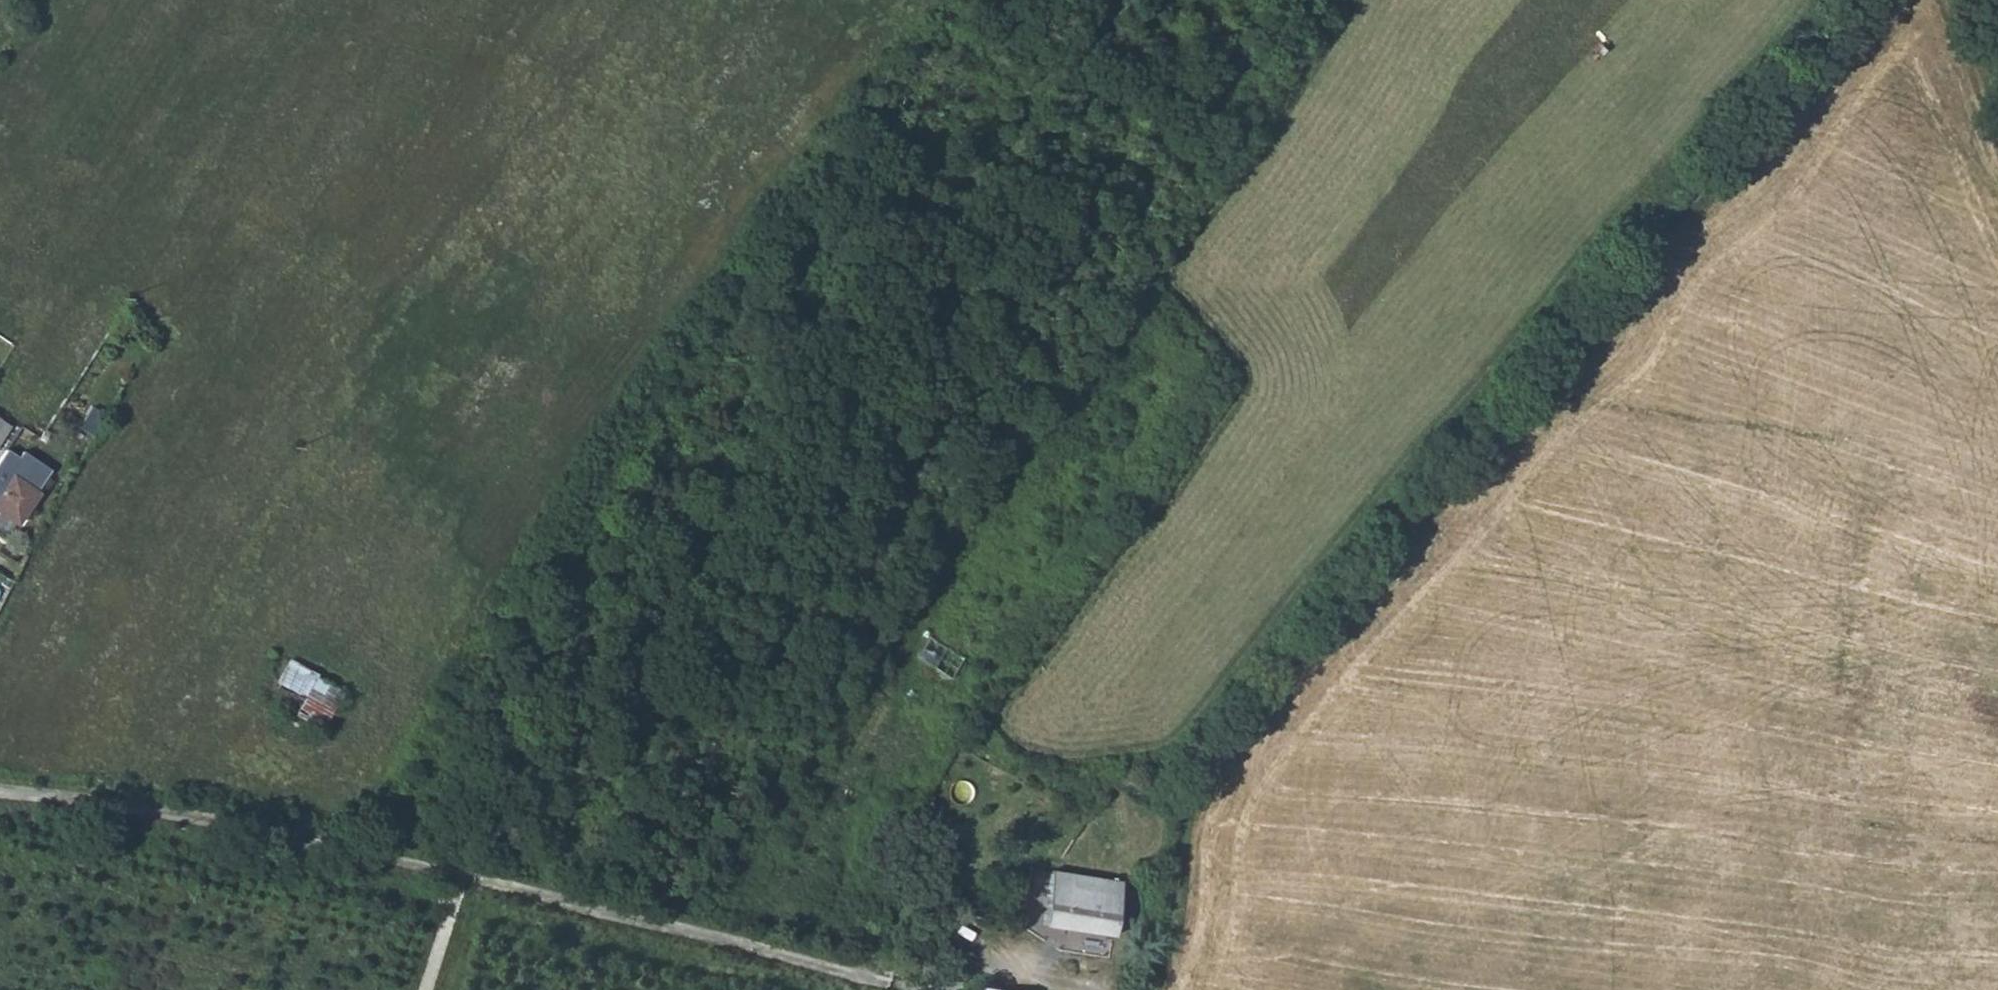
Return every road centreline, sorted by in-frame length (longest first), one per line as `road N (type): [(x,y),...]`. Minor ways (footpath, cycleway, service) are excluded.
road 1 (residential): [(0,774),(315,826),(901,973)]

